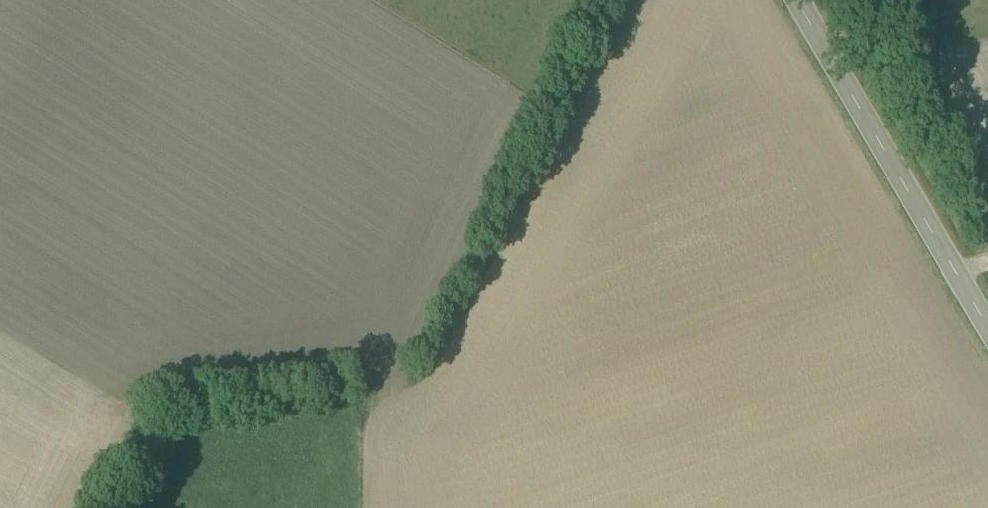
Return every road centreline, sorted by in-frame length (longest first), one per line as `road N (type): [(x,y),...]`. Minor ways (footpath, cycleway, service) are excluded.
road 1 (tertiary): [(987,330),(796,0)]

